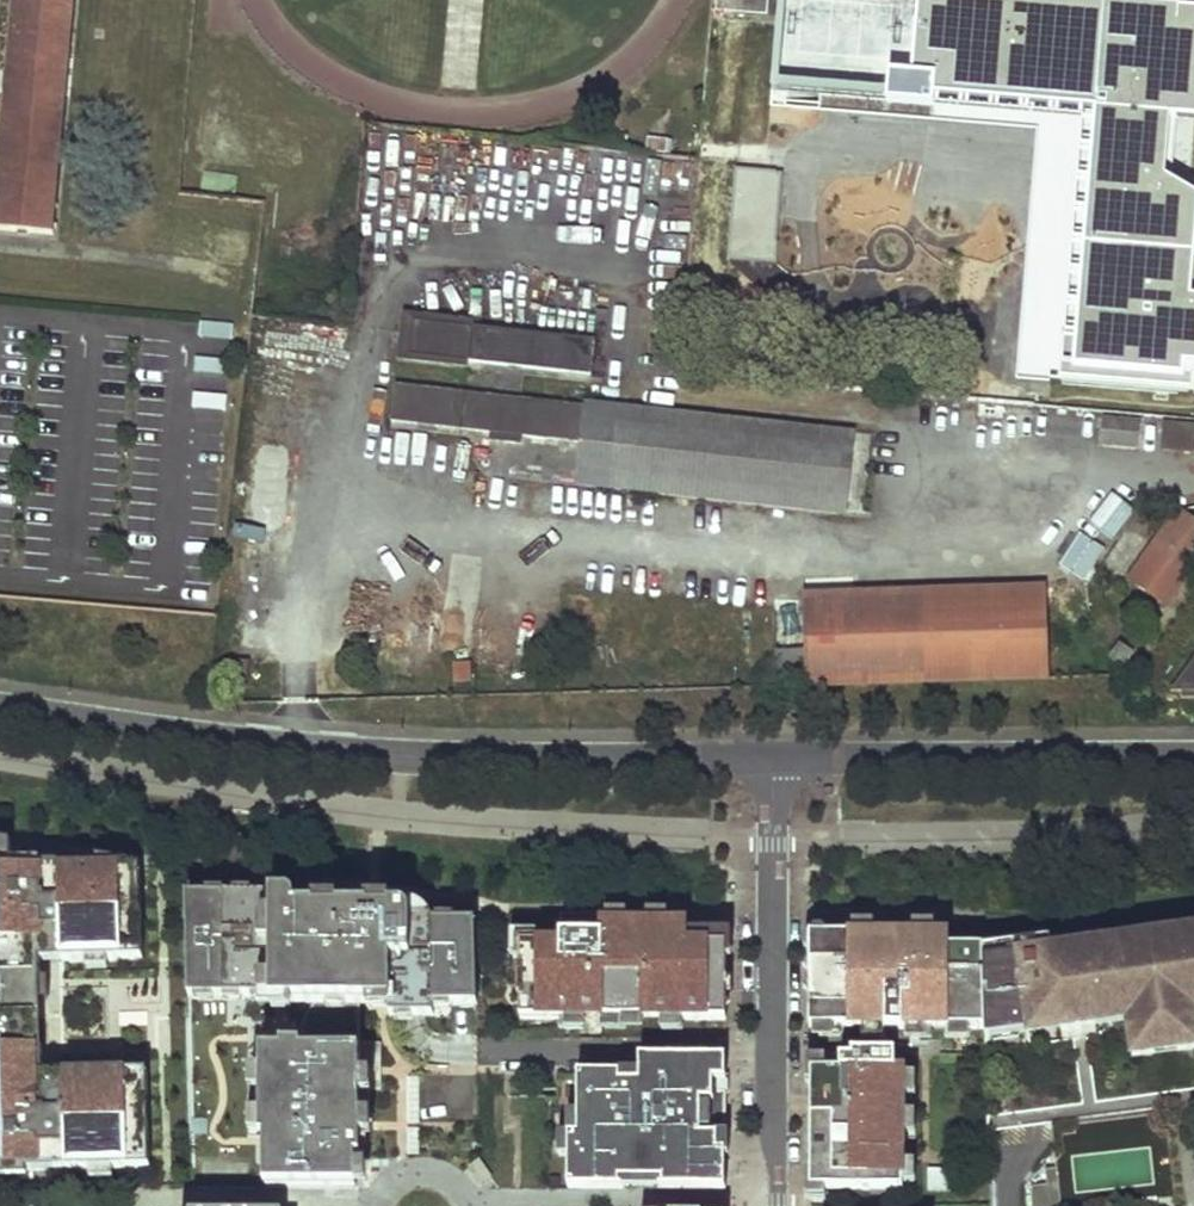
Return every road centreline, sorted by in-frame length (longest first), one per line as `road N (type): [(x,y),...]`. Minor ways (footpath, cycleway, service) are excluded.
road 1 (residential): [(774,760),(400,756),(0,710)]
road 2 (residential): [(773,1205),(774,760)]
road 3 (residential): [(1193,757),(774,760)]

